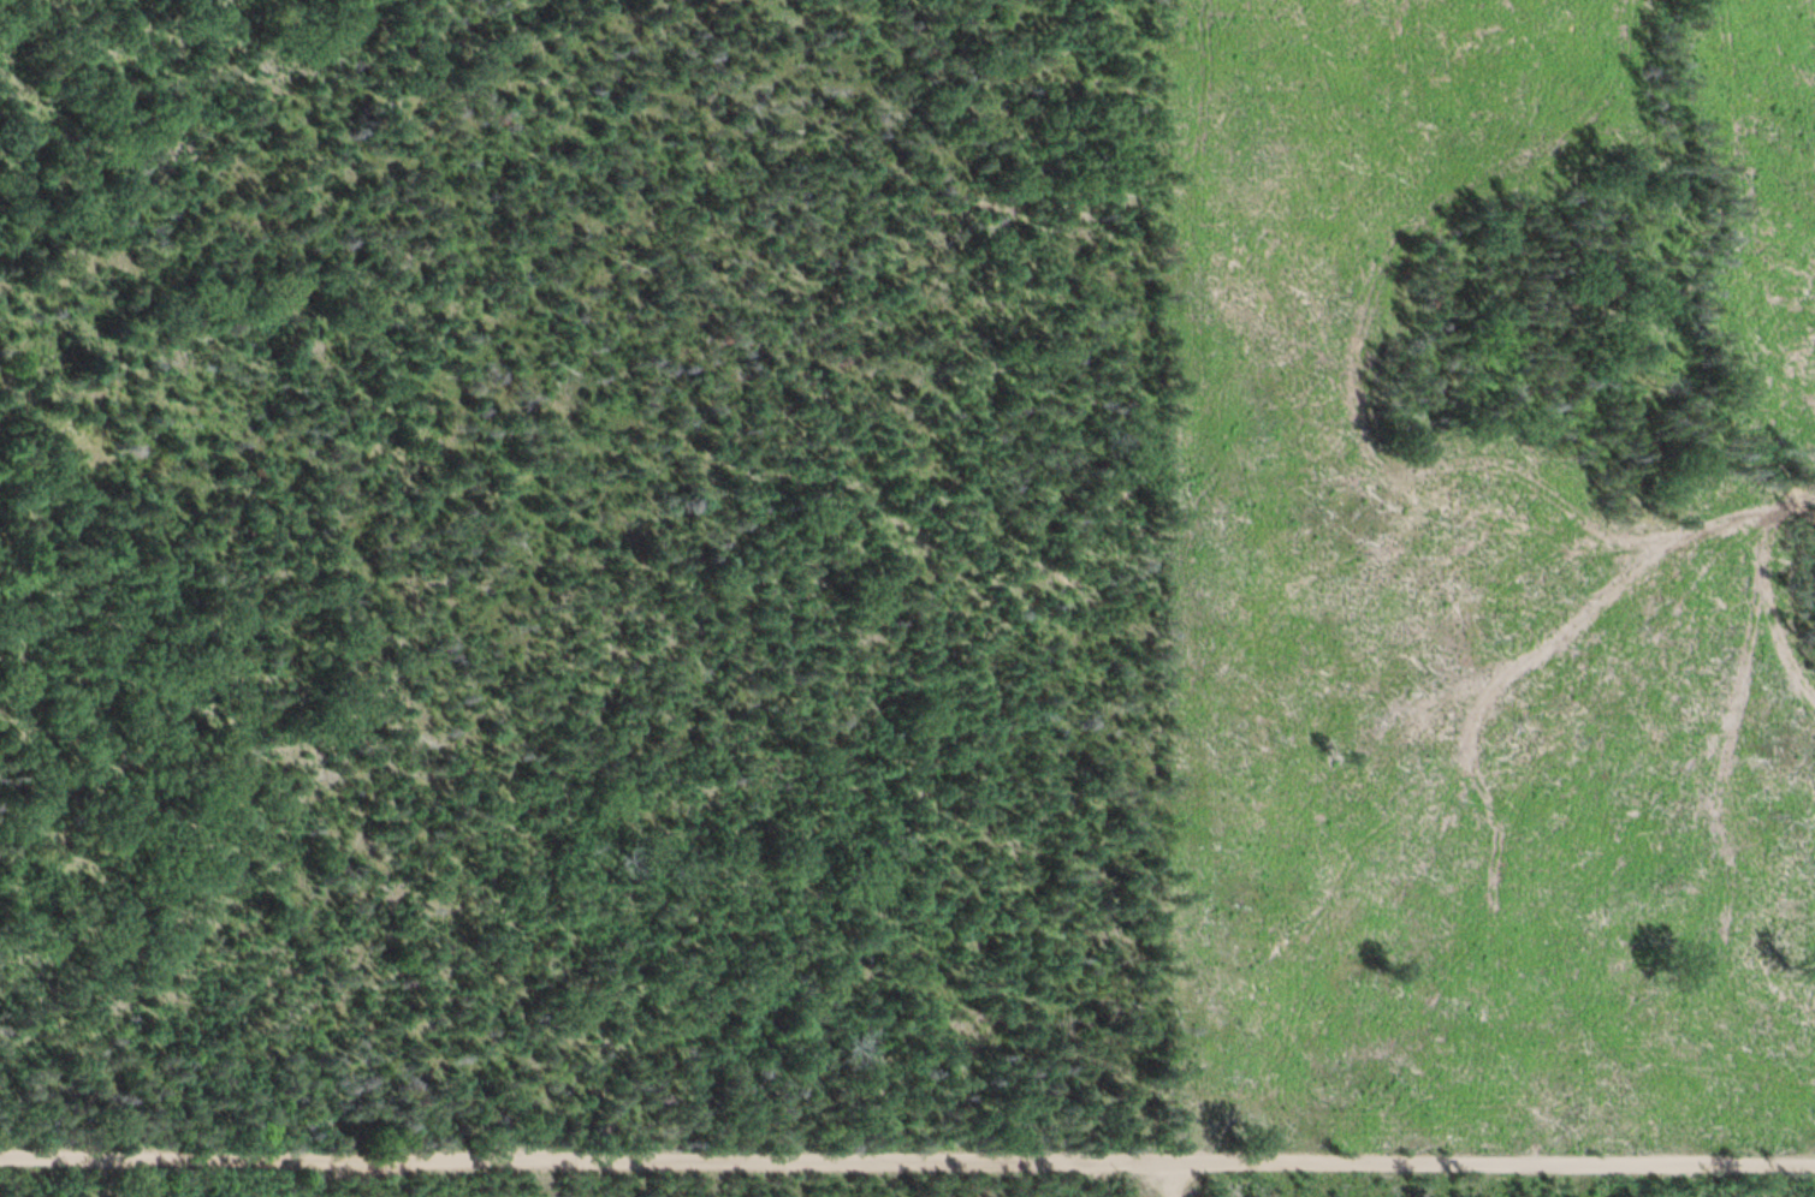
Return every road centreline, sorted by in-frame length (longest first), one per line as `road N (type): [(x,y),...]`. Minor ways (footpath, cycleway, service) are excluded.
road 1 (track): [(1814,1170),(0,1166)]

